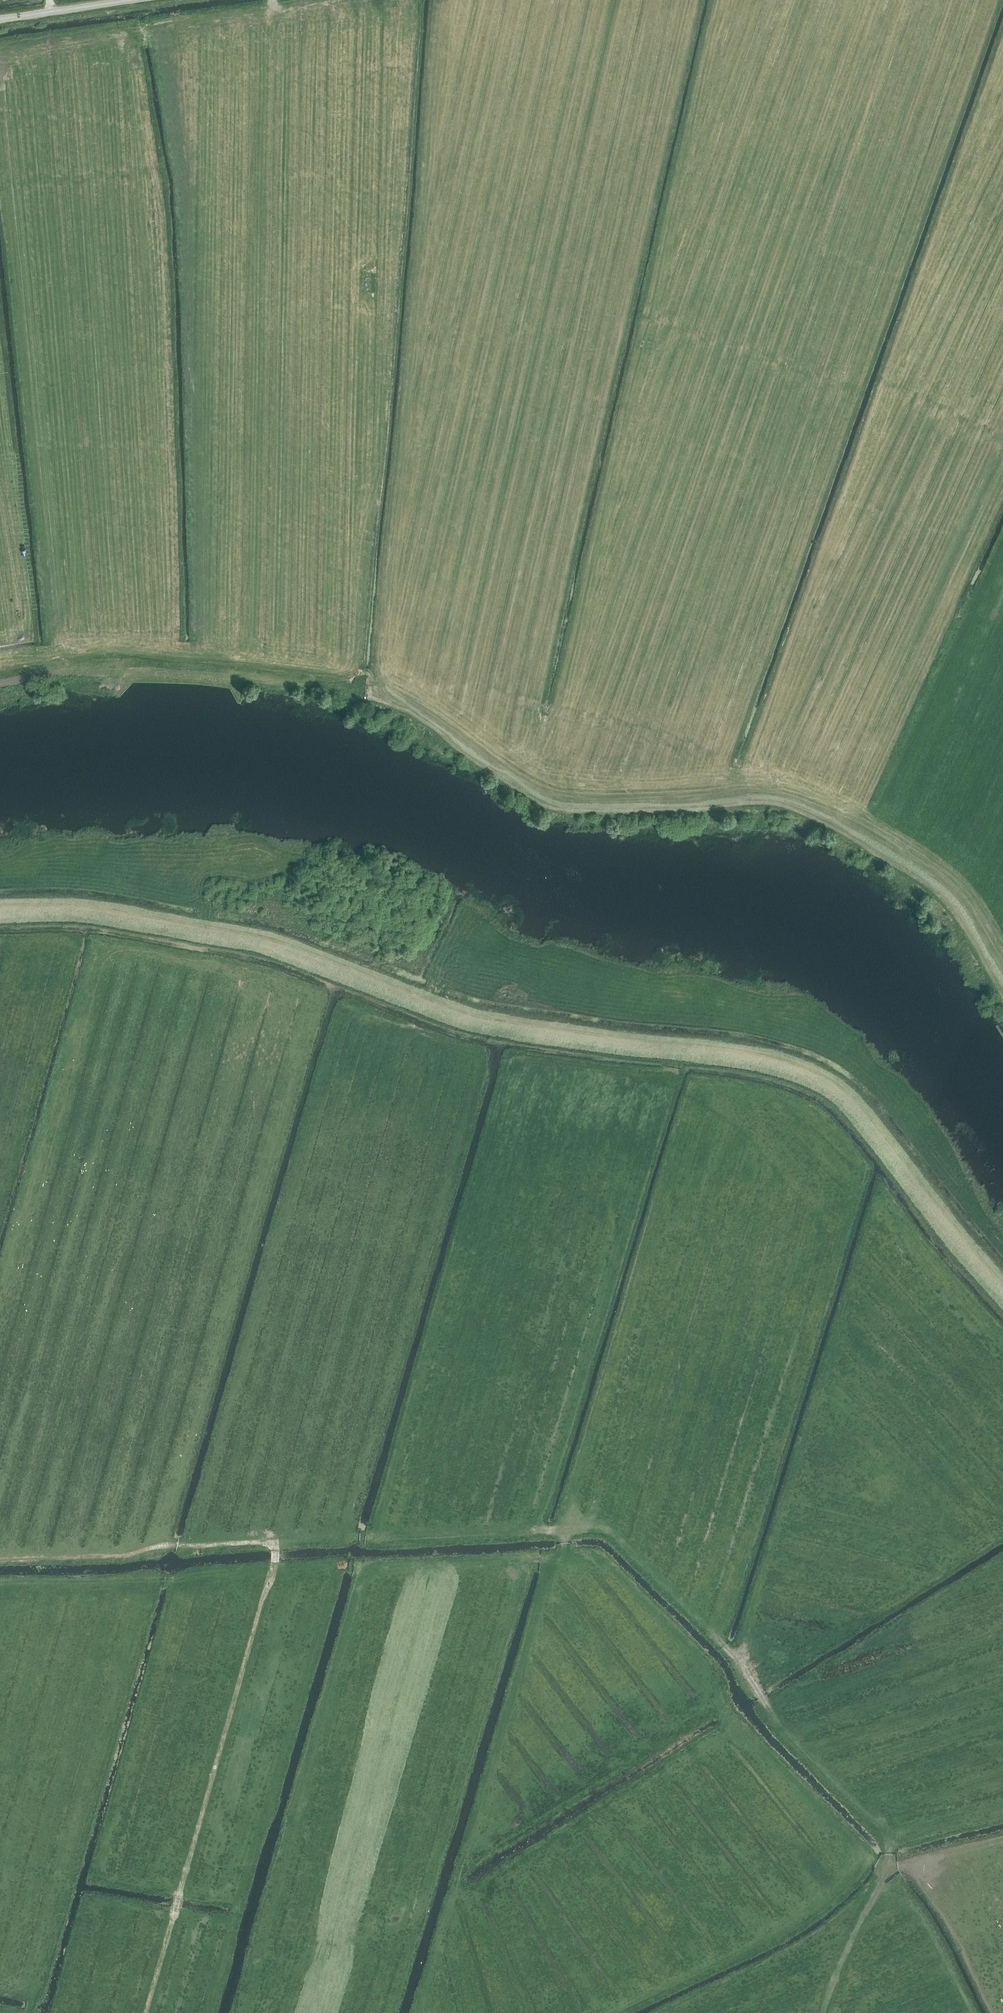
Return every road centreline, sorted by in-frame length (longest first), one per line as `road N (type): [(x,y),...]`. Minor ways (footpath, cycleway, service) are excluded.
road 1 (track): [(0,906),(80,907),(245,934),(483,1019),(756,1053),(806,1068),(866,1111),(1002,1284)]
road 2 (unclassified): [(0,22),(156,0)]
road 3 (track): [(823,2012),(882,1883)]

